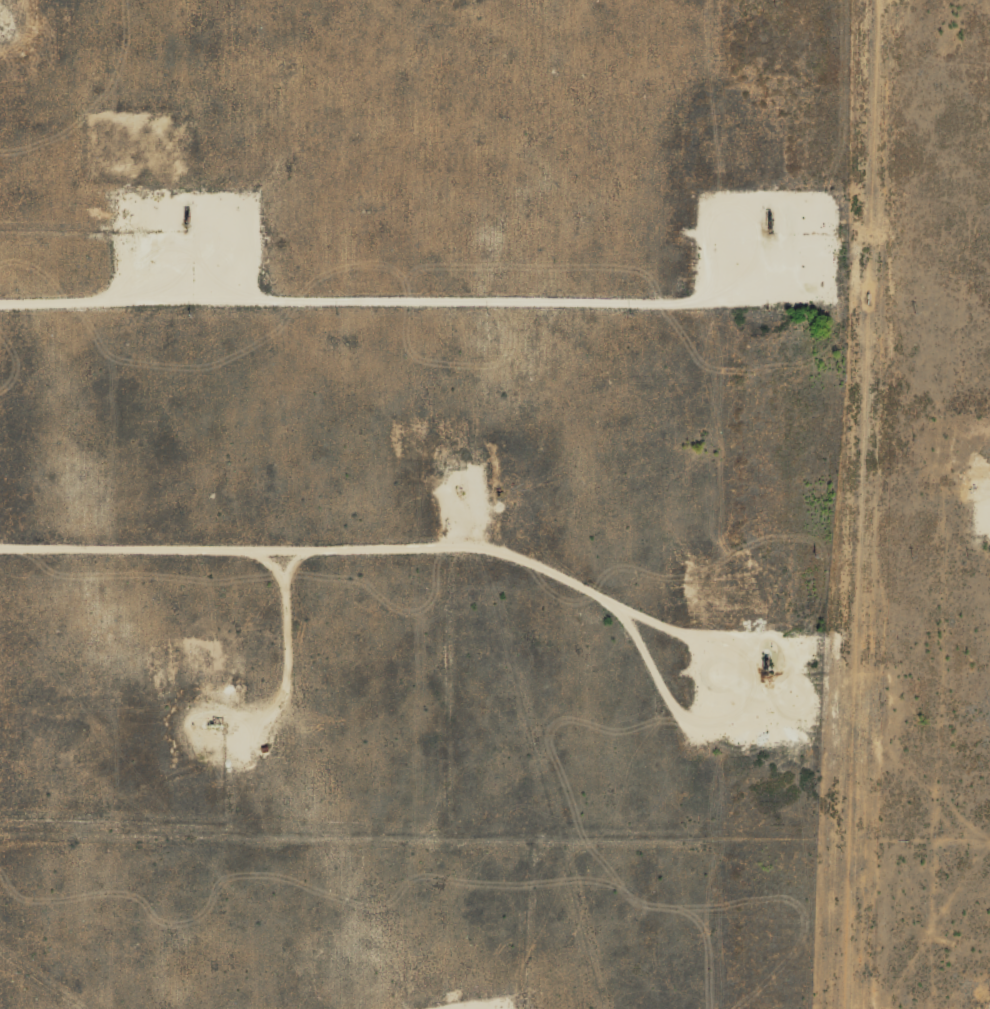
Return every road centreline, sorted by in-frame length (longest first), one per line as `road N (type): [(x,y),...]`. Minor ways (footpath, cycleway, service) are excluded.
road 1 (track): [(415,580),(0,571)]
road 2 (track): [(0,17),(364,4)]

